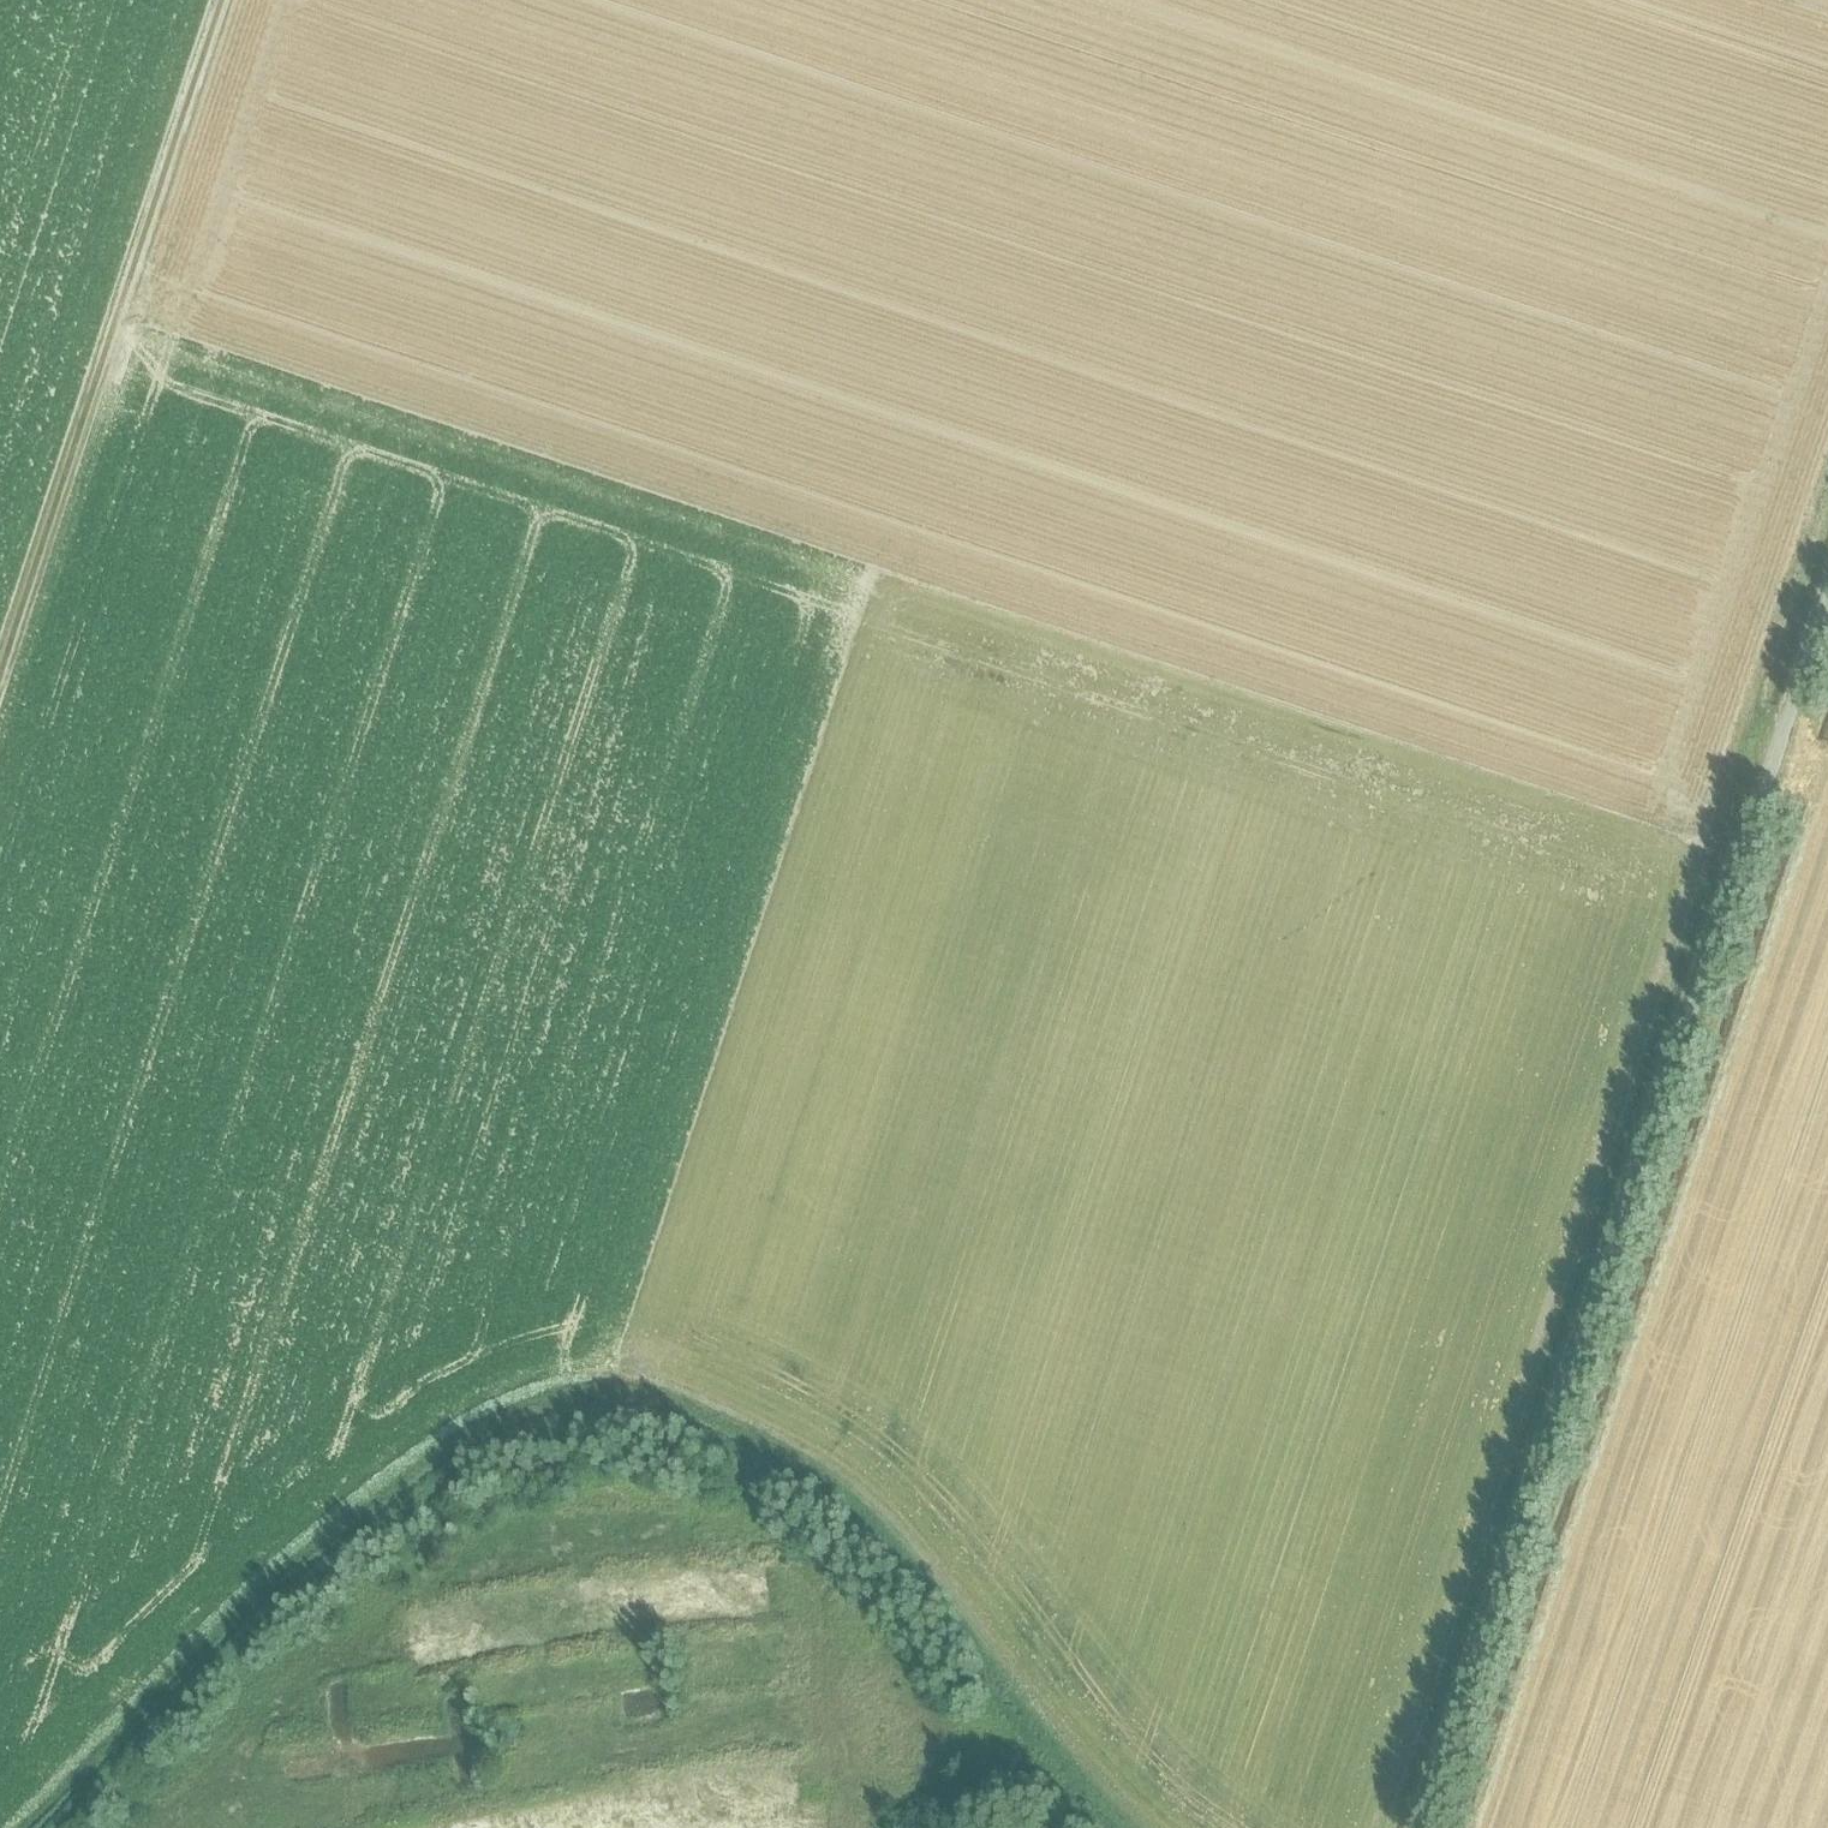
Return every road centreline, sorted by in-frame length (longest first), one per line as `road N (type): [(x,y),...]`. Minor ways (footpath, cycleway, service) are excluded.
road 1 (unclassified): [(1422,1827),(1827,612)]
road 2 (track): [(0,674),(218,0)]

